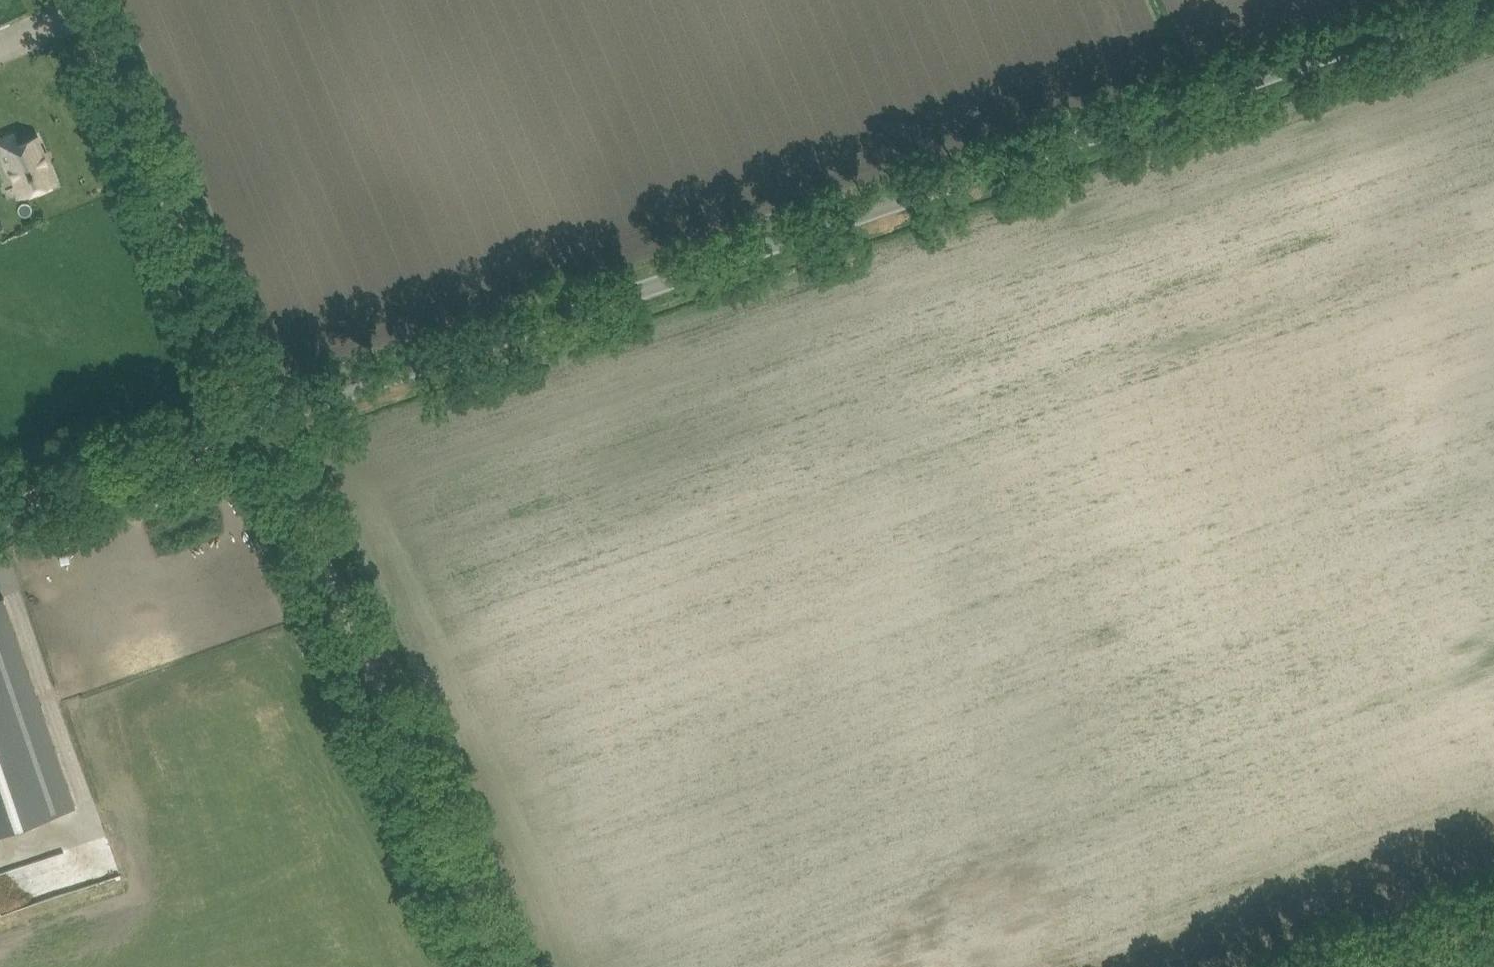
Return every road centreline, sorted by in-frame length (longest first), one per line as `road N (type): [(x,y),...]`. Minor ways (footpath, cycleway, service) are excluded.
road 1 (unclassified): [(252,415),(1488,0)]
road 2 (track): [(504,966),(252,415)]
road 3 (unclassified): [(252,415),(74,0)]
road 4 (unclassified): [(0,505),(252,415)]
road 5 (unclassified): [(1345,966),(1493,908)]

